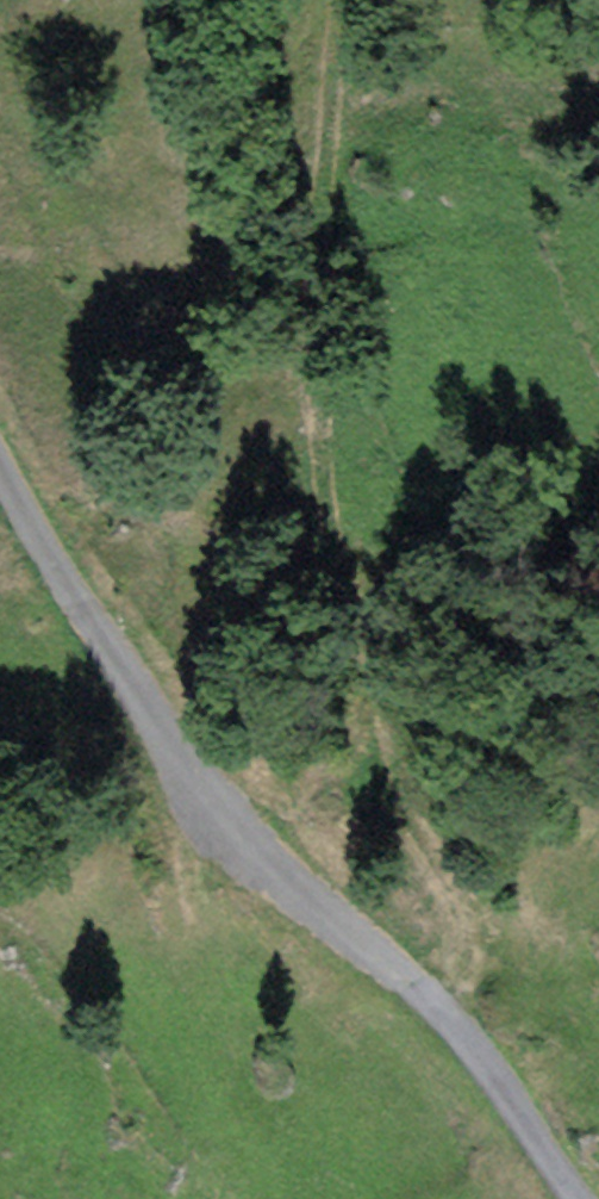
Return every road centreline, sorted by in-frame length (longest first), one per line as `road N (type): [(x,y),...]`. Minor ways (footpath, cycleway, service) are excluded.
road 1 (track): [(457,1020),(464,959),(386,784),(327,356),(357,0)]
road 2 (unclassified): [(0,440),(98,635),(239,838),(457,1020),(581,1198)]

